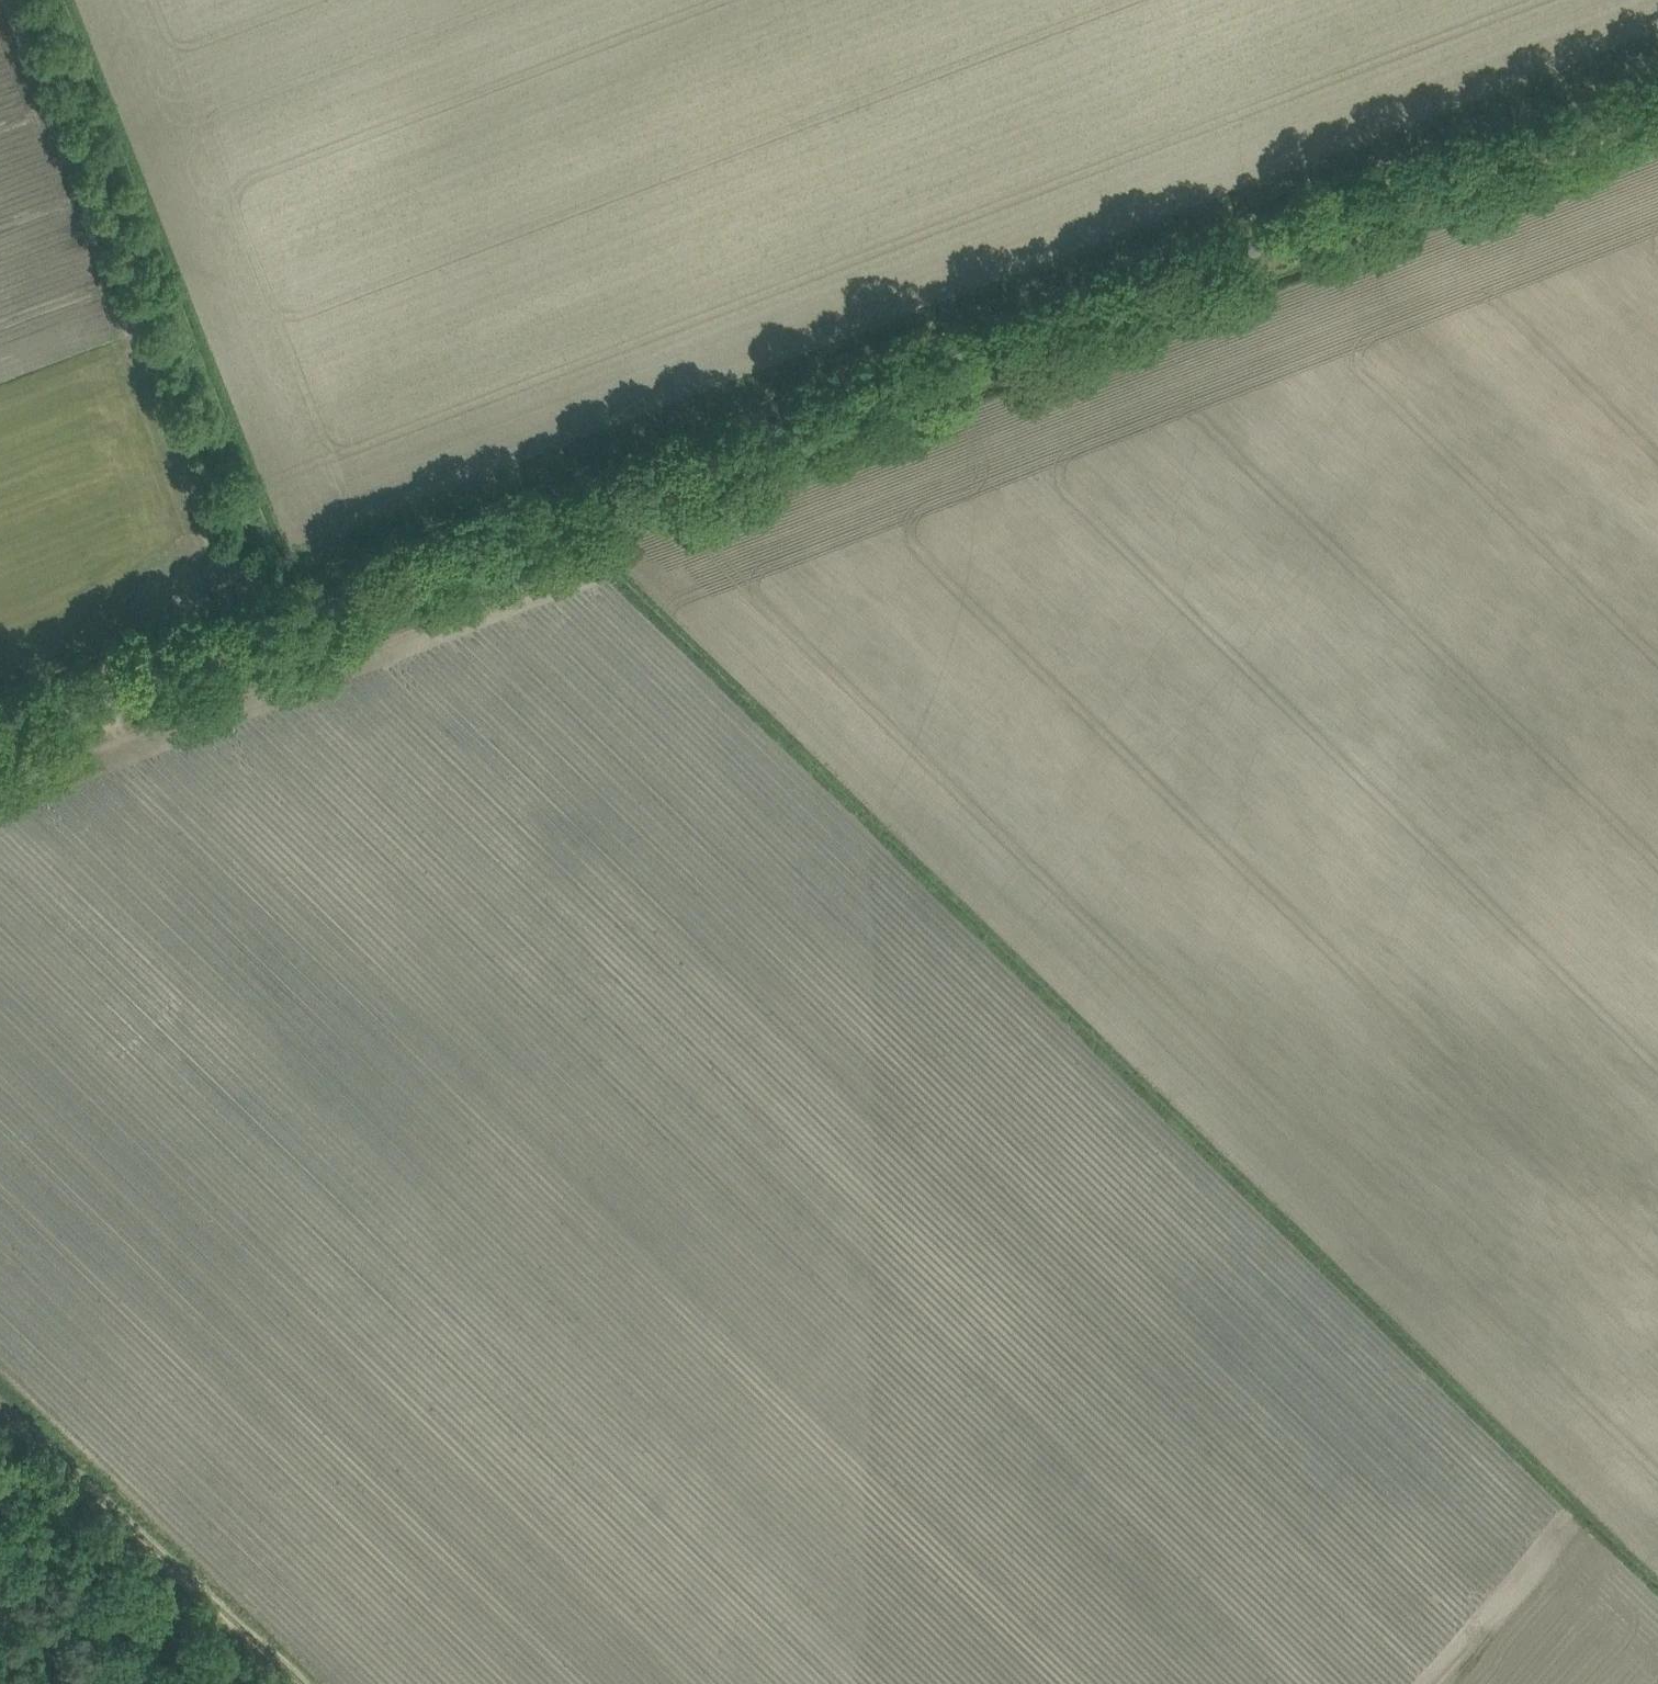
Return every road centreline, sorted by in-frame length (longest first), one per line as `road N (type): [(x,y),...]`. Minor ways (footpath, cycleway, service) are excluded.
road 1 (unclassified): [(0,717),(1329,226),(1657,96)]
road 2 (track): [(274,1683),(0,1420)]

